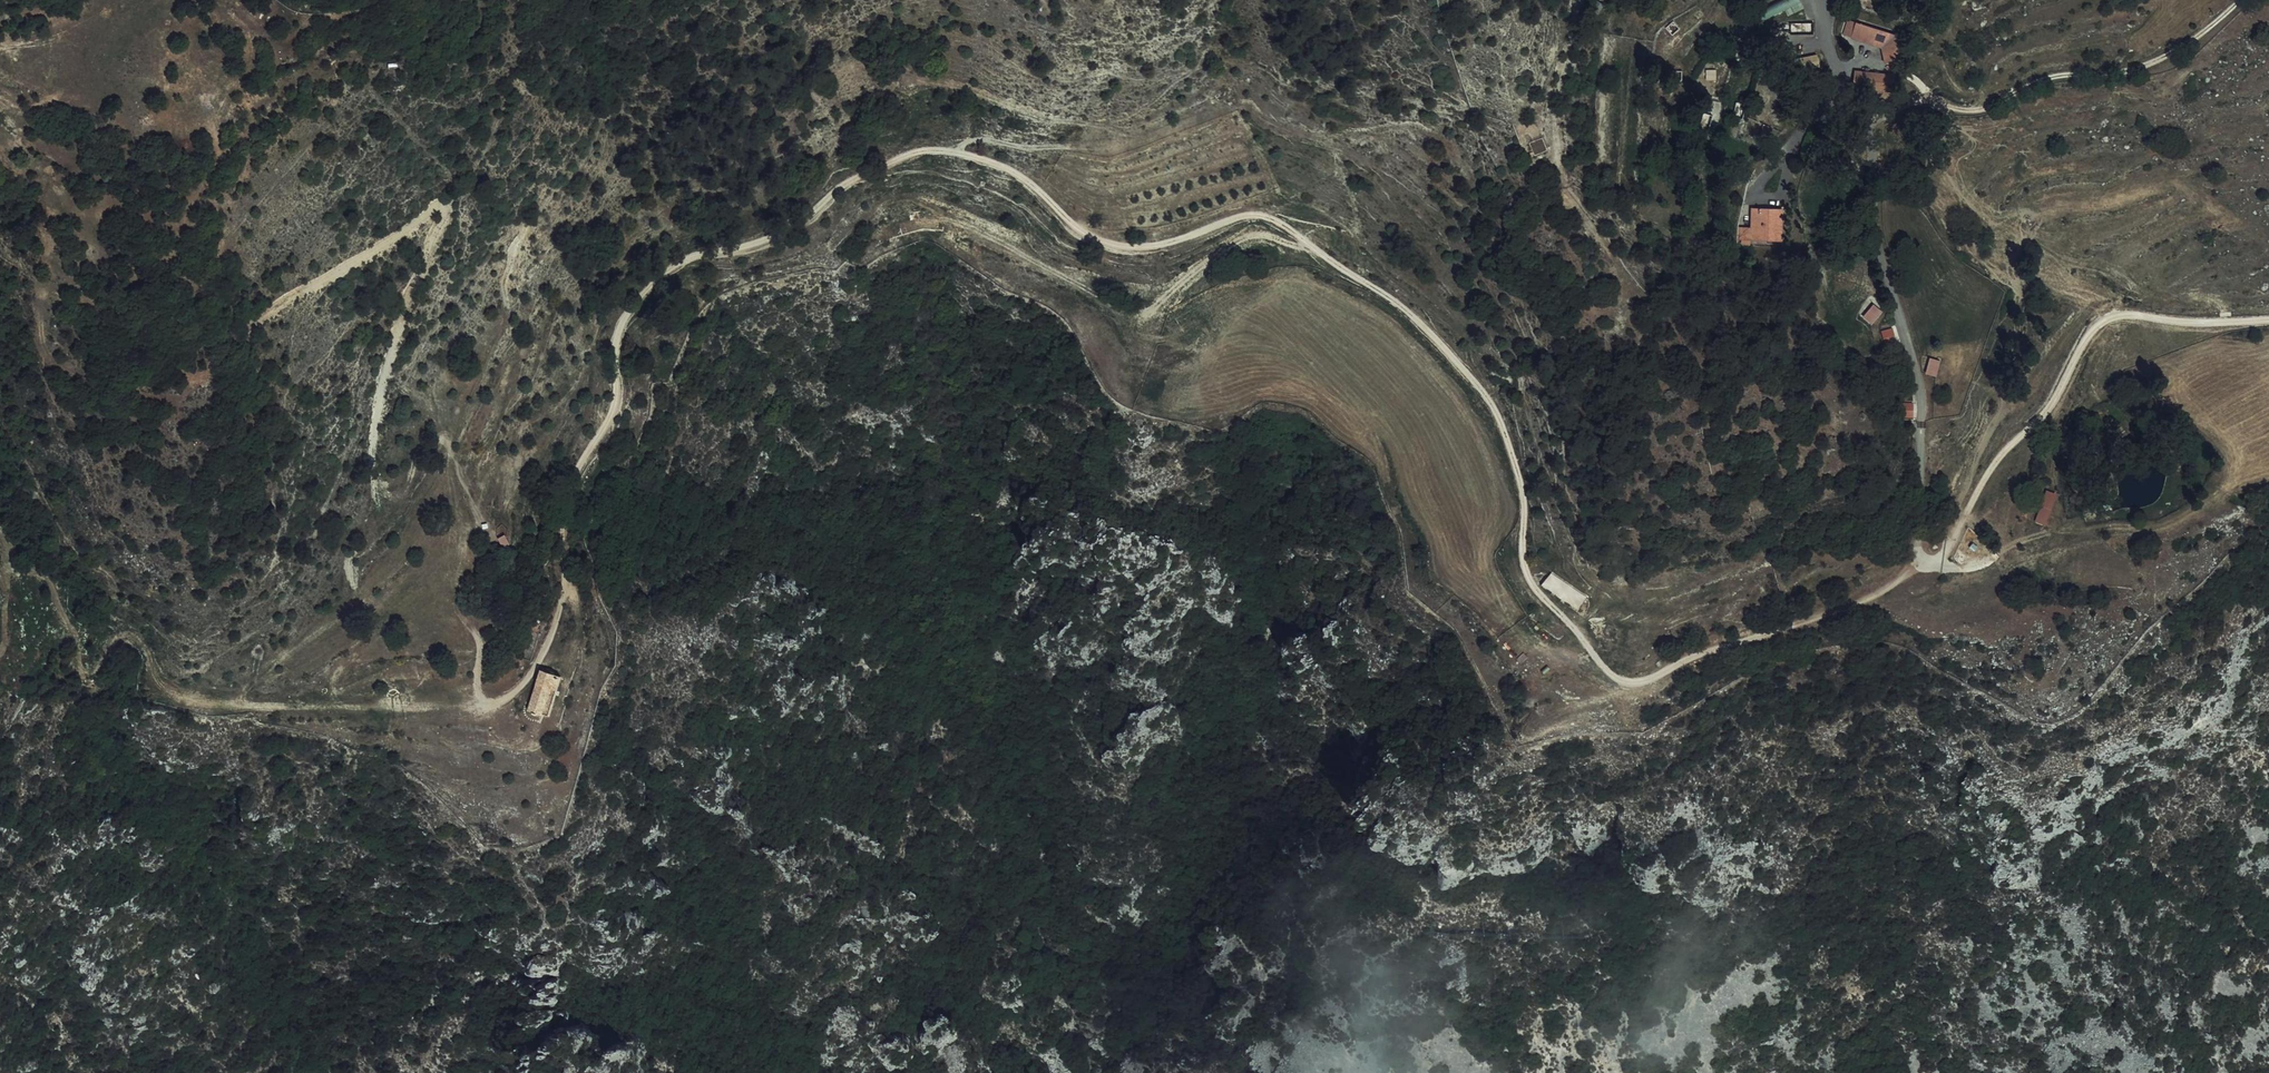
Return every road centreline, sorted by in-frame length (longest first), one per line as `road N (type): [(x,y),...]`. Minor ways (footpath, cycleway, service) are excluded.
road 1 (track): [(498,701),(533,672),(560,598),(564,521),(617,397),(615,346),(629,314),(661,276),(689,260),(755,244),(838,187),(918,153),(1021,177),(1099,241),(1142,249),(1263,216),(1414,317),(1491,406),(1518,477),(1524,580),(1606,679),(1647,678),(1820,615),(1873,595),(1920,560)]

